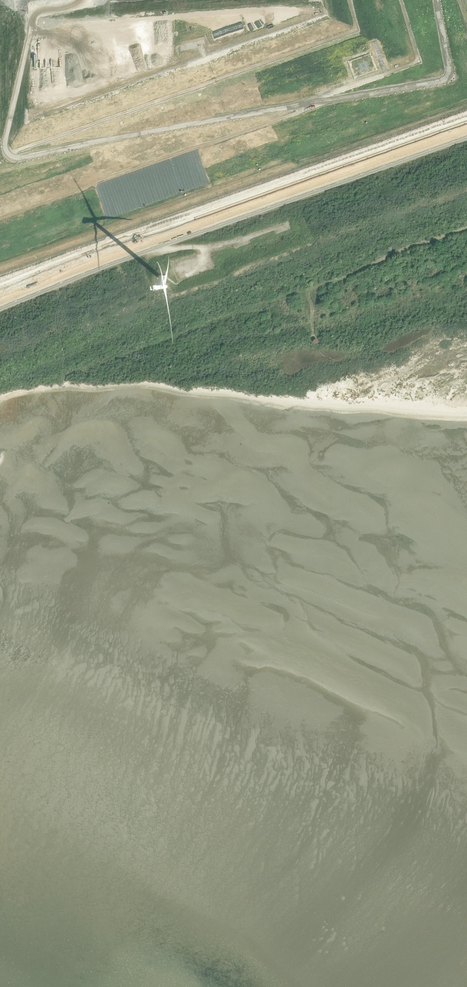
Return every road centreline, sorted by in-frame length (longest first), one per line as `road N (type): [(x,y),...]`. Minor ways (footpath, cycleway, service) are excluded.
road 1 (unclassified): [(0,307),(466,136)]

